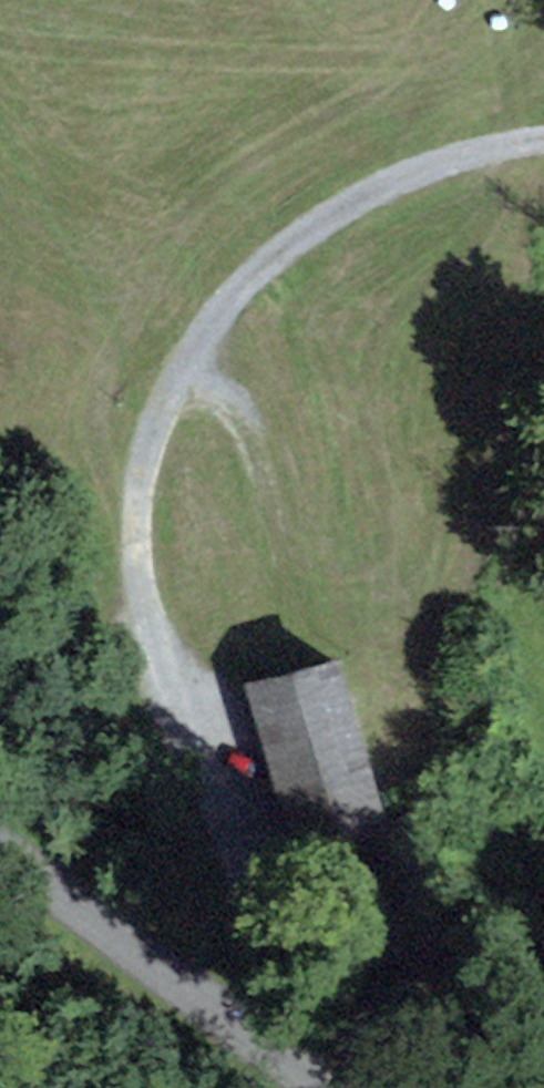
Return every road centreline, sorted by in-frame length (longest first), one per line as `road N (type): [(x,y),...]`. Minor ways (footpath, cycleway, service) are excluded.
road 1 (track): [(171,390),(145,453),(138,576),(177,711),(367,1087)]
road 2 (track): [(171,390),(244,283),(315,231),(452,156),(543,143)]
road 3 (unclassified): [(0,844),(337,1087)]
road 4 (track): [(315,644),(261,467),(232,407),(171,390)]

